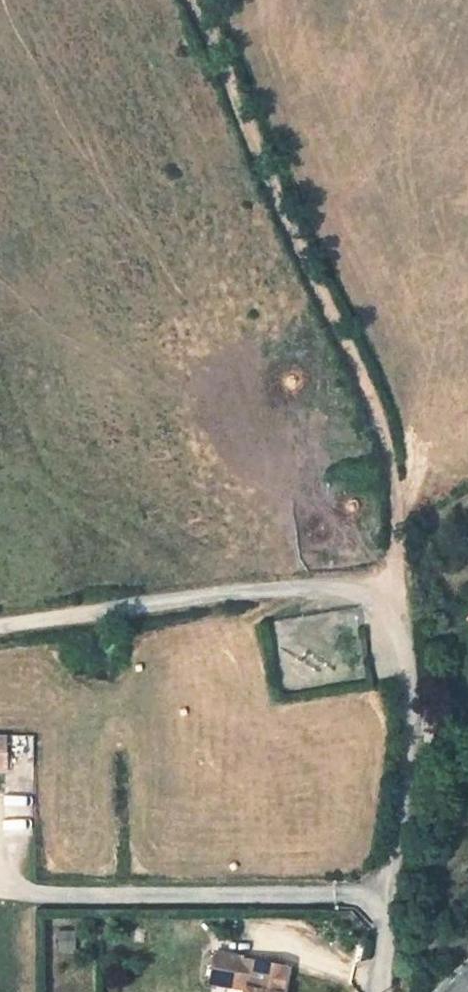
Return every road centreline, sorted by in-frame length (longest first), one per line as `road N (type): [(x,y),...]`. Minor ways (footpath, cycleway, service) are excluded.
road 1 (unclassified): [(382,991),(405,821),(403,607),(335,589),(0,625)]
road 2 (track): [(403,607),(398,516),(360,333),(257,79),(209,0)]

